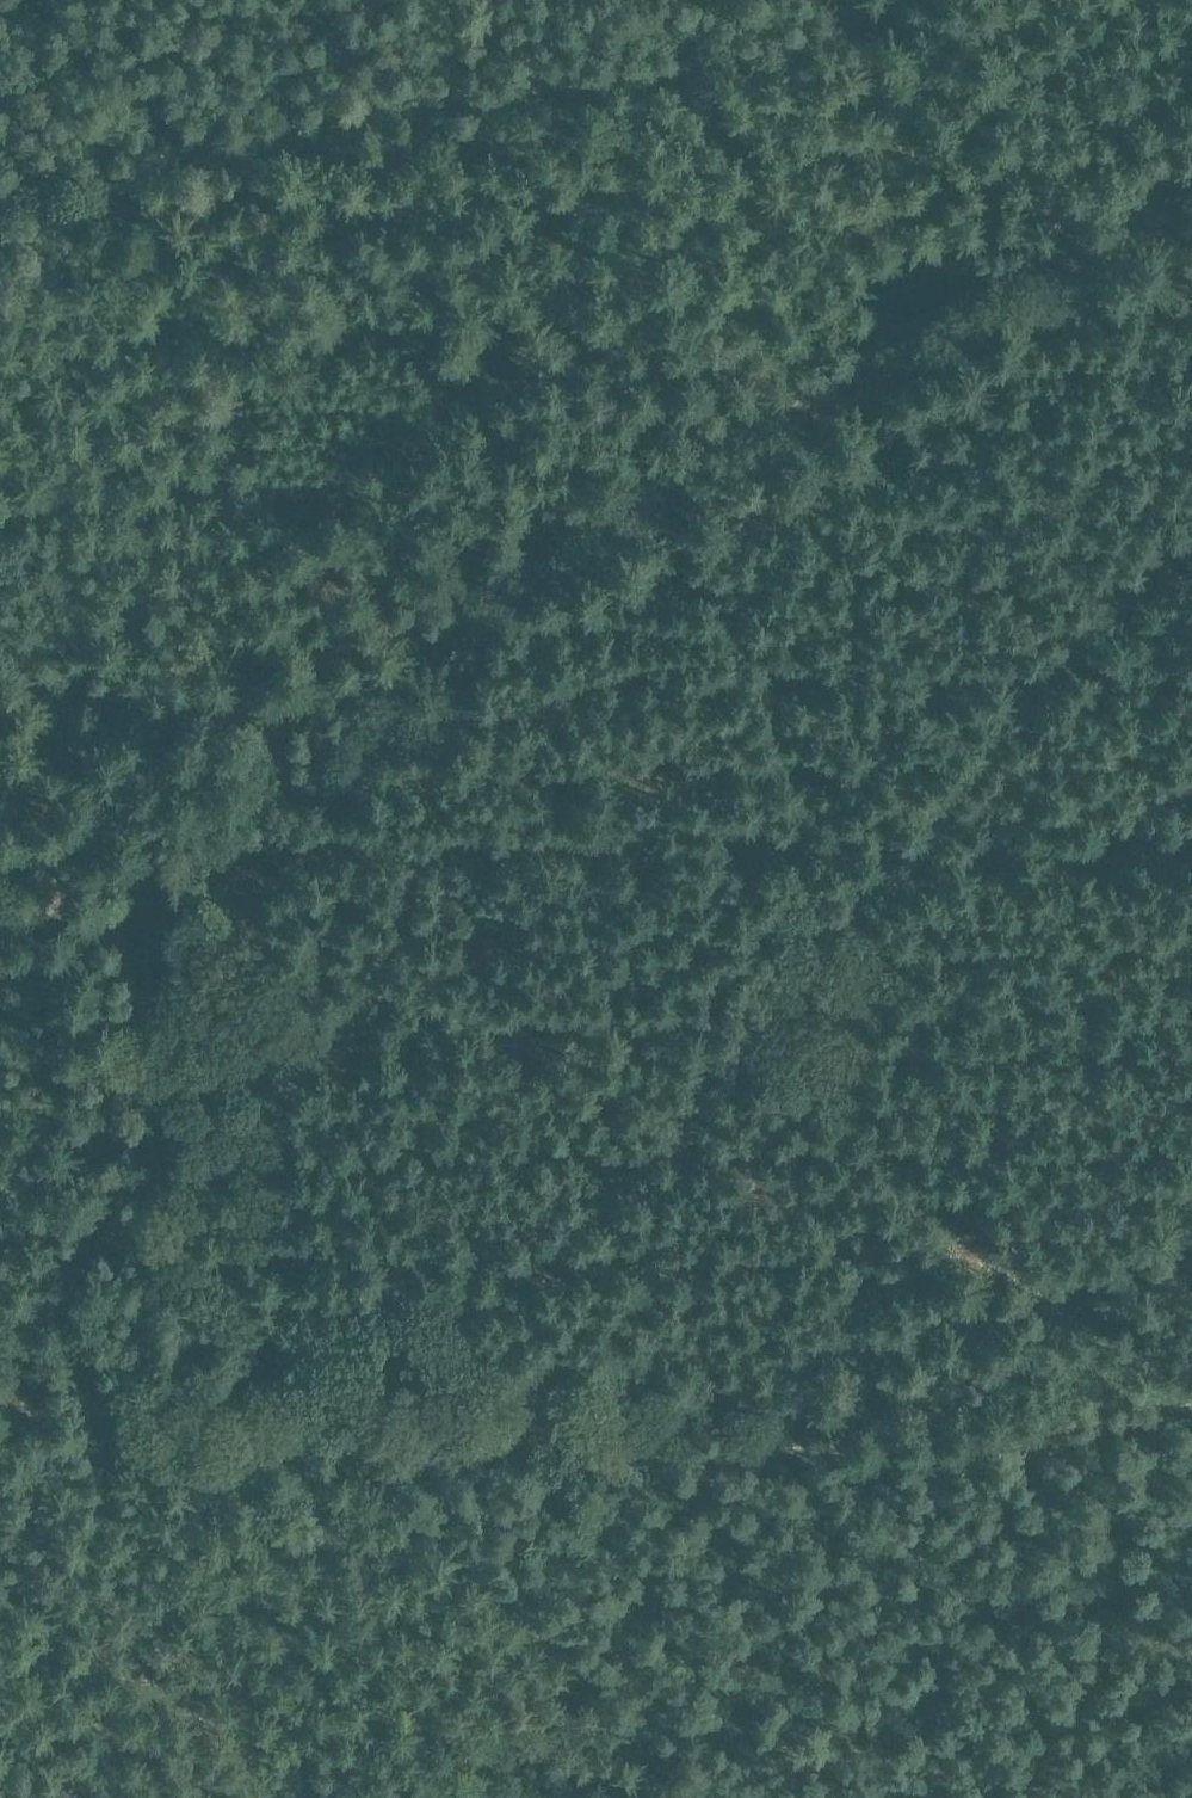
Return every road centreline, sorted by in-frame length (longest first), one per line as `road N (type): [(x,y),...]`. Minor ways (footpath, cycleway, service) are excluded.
road 1 (track): [(0,866),(1191,190)]
road 2 (track): [(705,1797),(325,1425)]

